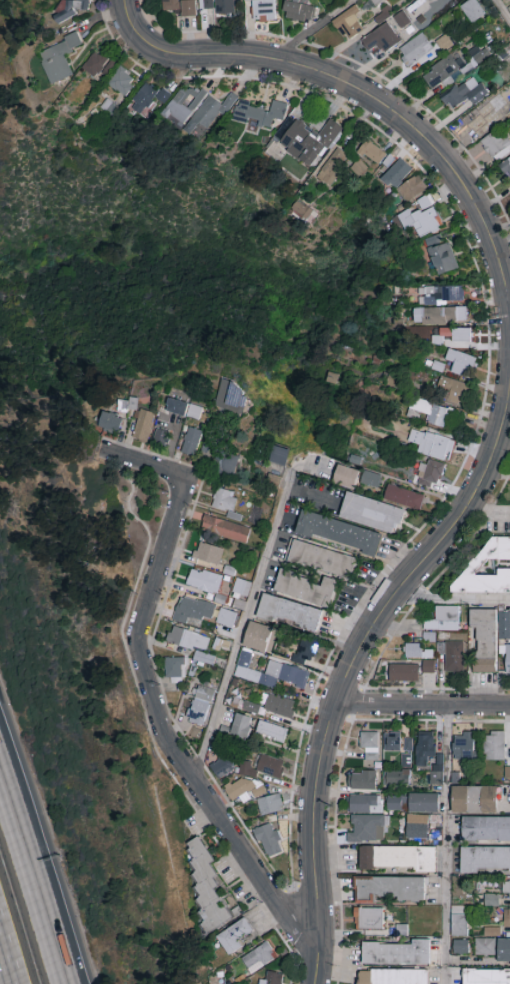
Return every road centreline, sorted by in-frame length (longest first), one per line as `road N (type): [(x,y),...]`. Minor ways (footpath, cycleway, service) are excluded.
road 1 (residential): [(314,983),(316,777),(335,702),(378,616),(476,492),(501,428),(509,371)]
road 2 (residential): [(320,940),(280,903),(186,770),(139,641),(190,486),(106,452)]
road 3 (residential): [(509,304),(483,220),(445,160),(399,114),(354,87),(274,60)]
road 4 (motorway): [(71,983),(0,759)]
road 5 (residential): [(274,60),(169,54),(146,43),(124,0)]
road 6 (residential): [(335,702),(509,706)]

